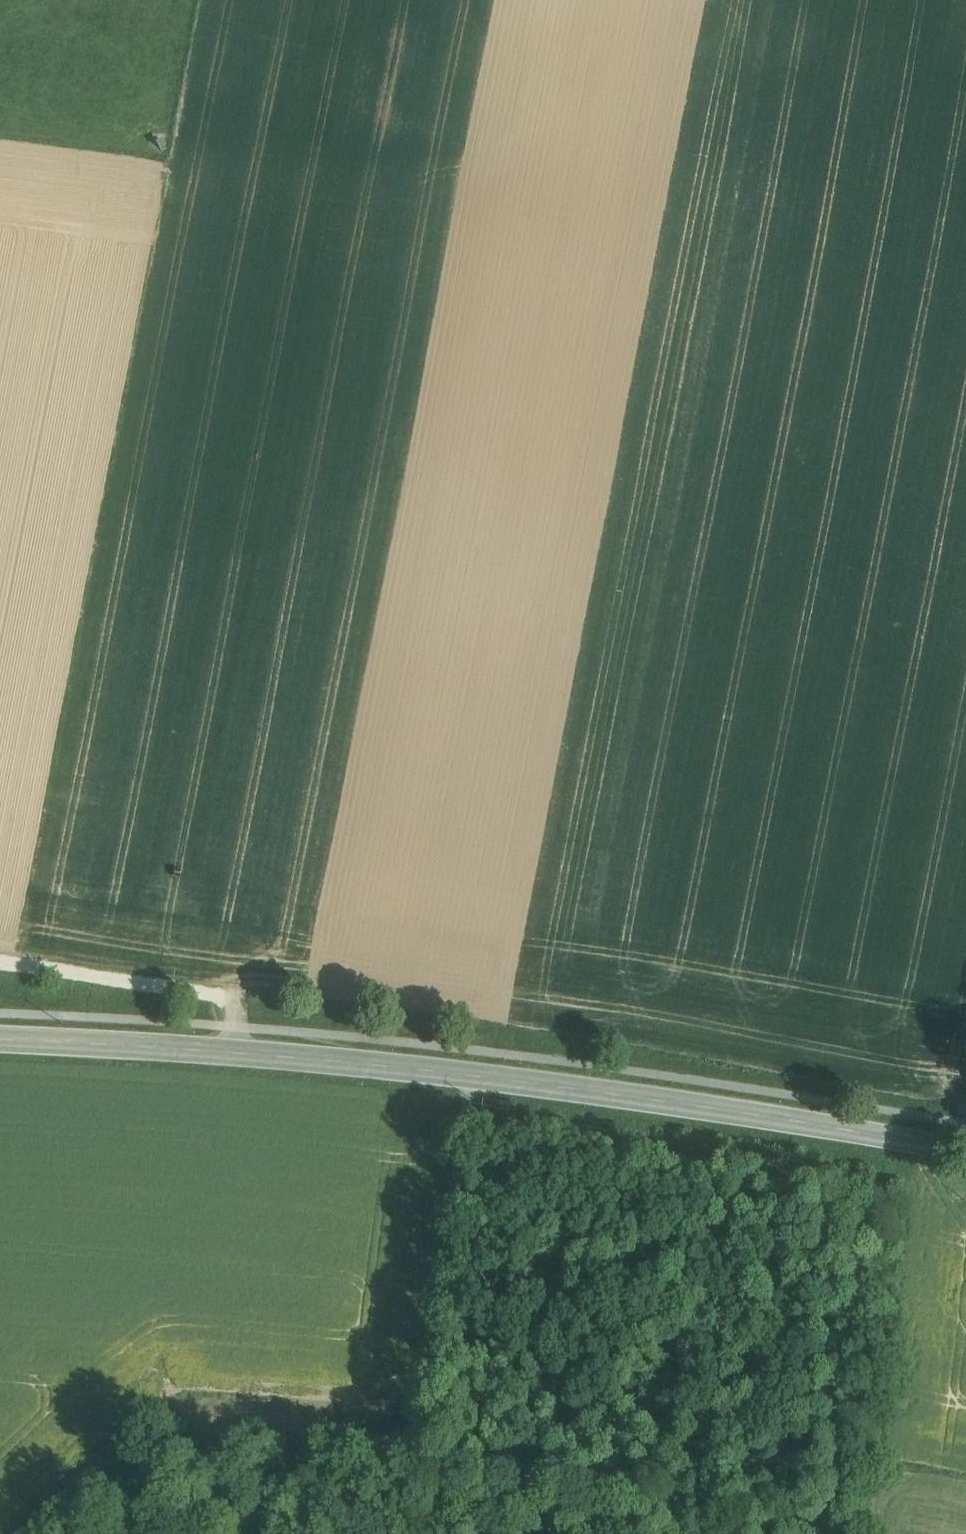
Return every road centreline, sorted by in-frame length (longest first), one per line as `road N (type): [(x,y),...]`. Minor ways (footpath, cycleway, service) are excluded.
road 1 (tertiary): [(0,1040),(239,1054),(533,1086),(965,1152)]
road 2 (track): [(239,1054),(236,999),(0,964)]

